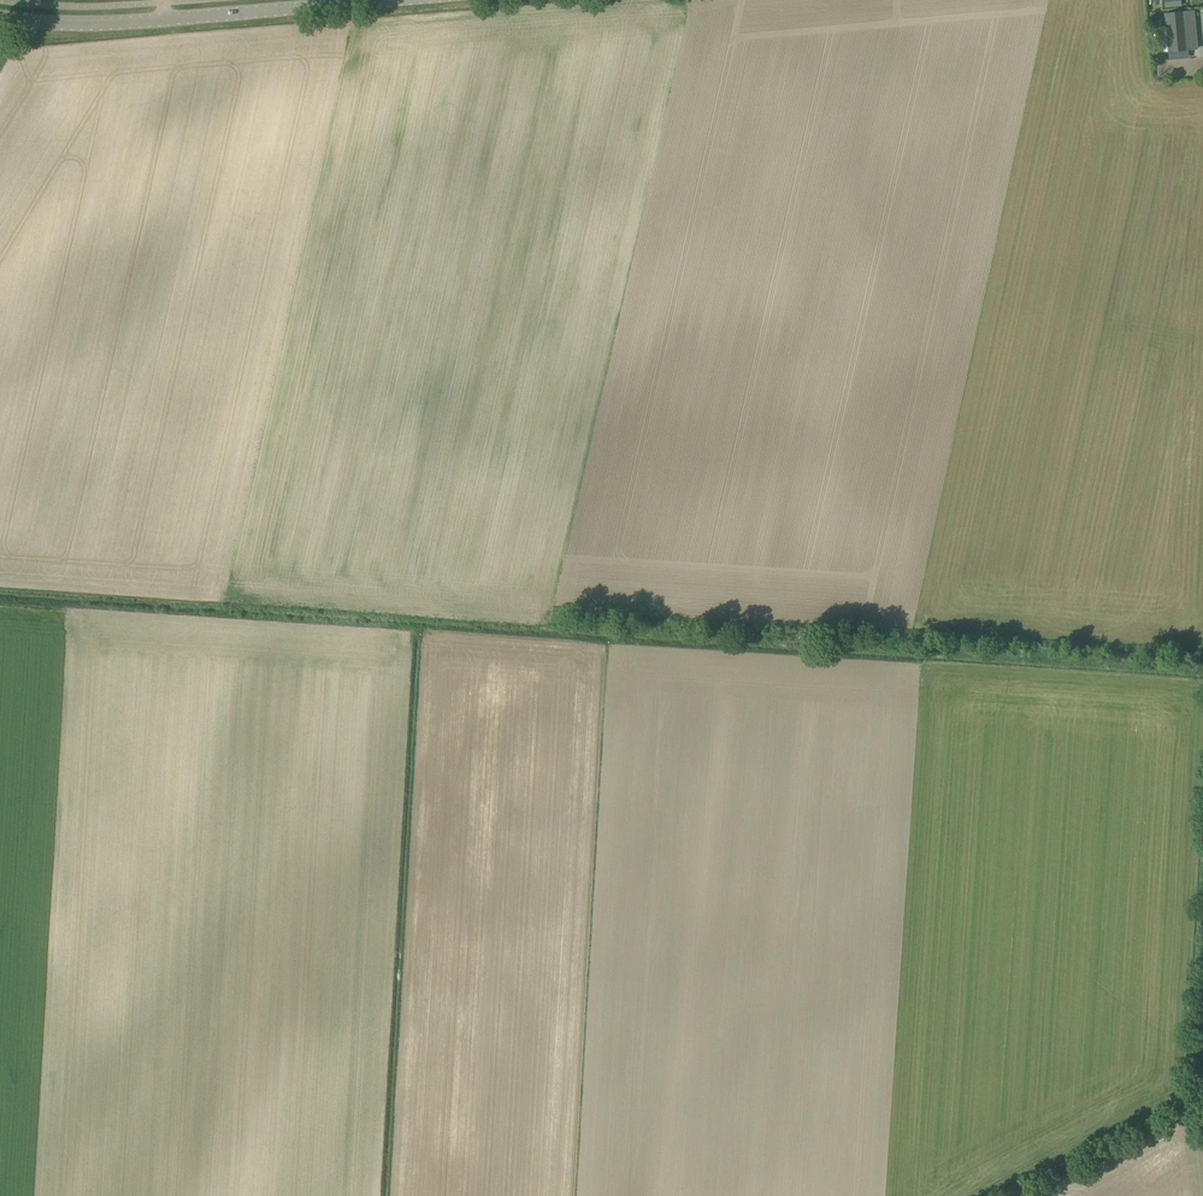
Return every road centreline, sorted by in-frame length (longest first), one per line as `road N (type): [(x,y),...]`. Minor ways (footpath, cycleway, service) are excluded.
road 1 (tertiary): [(397,0),(126,24),(0,17)]
road 2 (track): [(998,1195),(1202,1091)]

